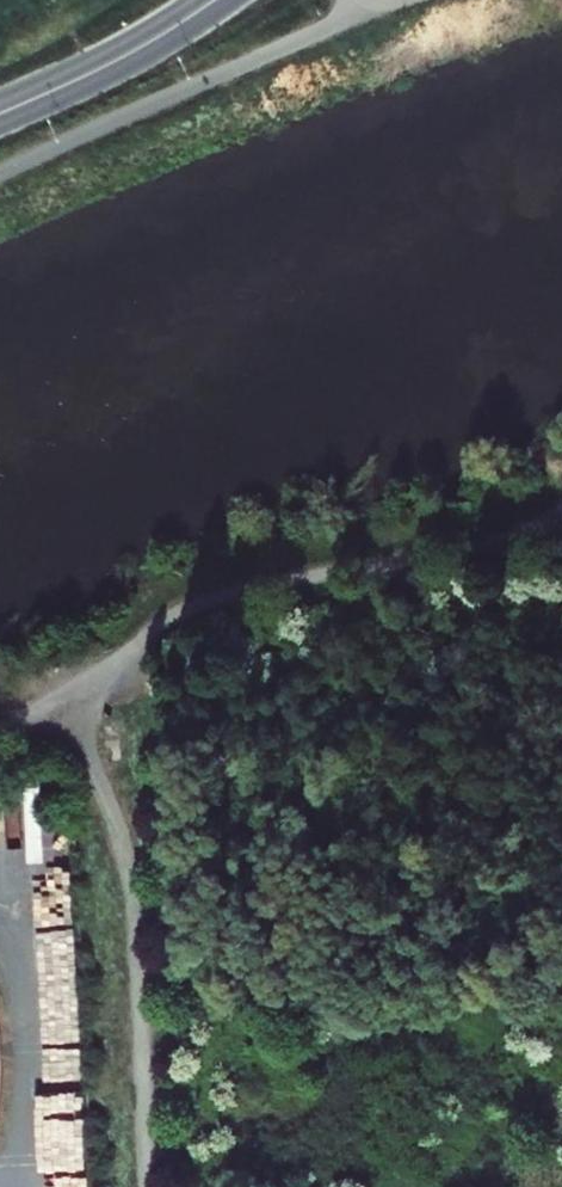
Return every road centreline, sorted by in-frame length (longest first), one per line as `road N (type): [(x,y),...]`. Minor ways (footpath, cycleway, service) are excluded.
road 1 (track): [(72,685),(132,875),(147,1186)]
road 2 (tertiary): [(0,114),(213,0)]

